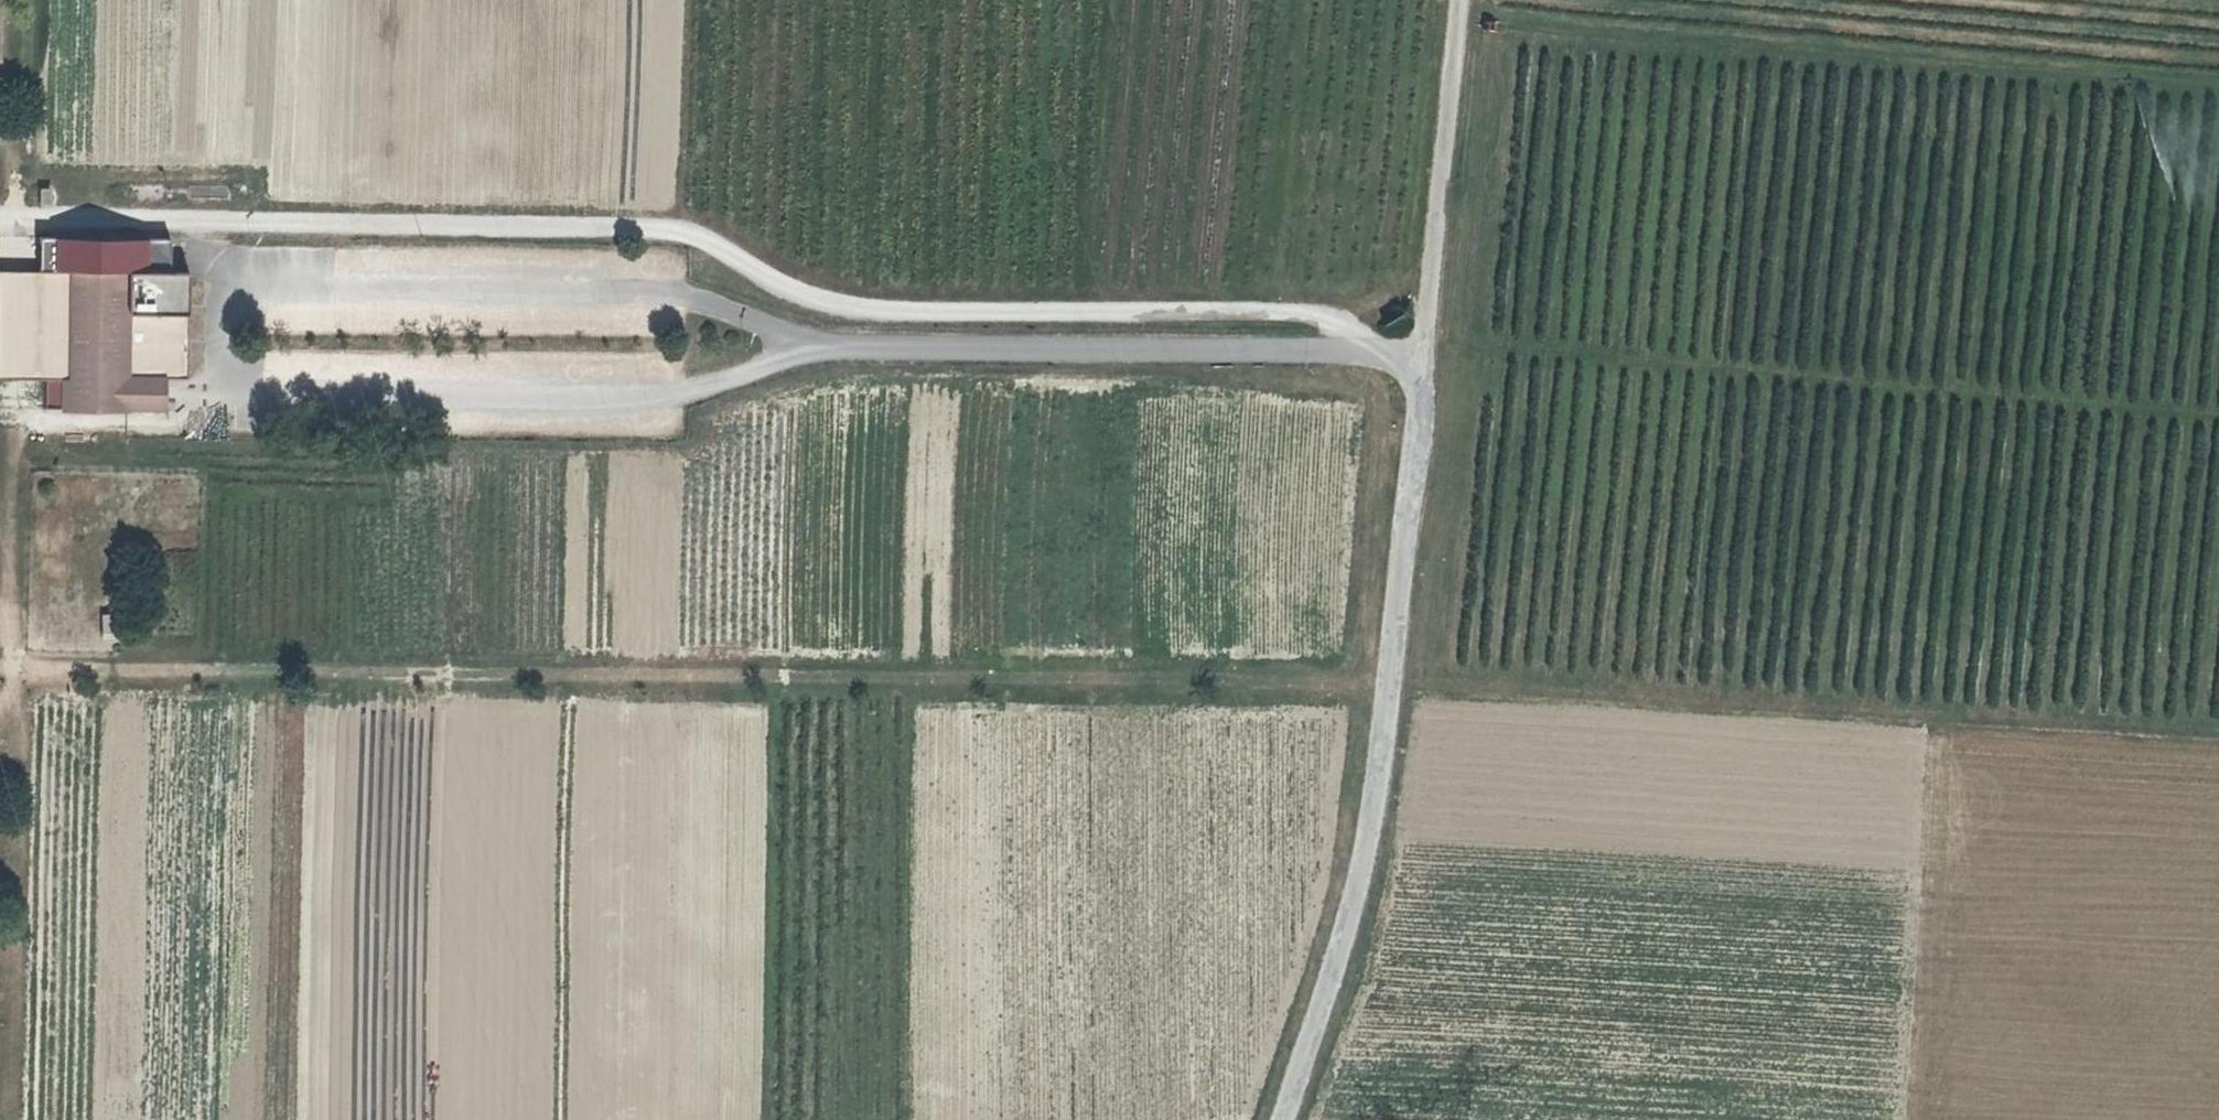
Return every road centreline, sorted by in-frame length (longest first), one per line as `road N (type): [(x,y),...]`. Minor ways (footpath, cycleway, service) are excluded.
road 1 (track): [(0,671),(1393,681)]
road 2 (unclassified): [(1284,1119),(1365,865),(1393,681),(1463,0)]

